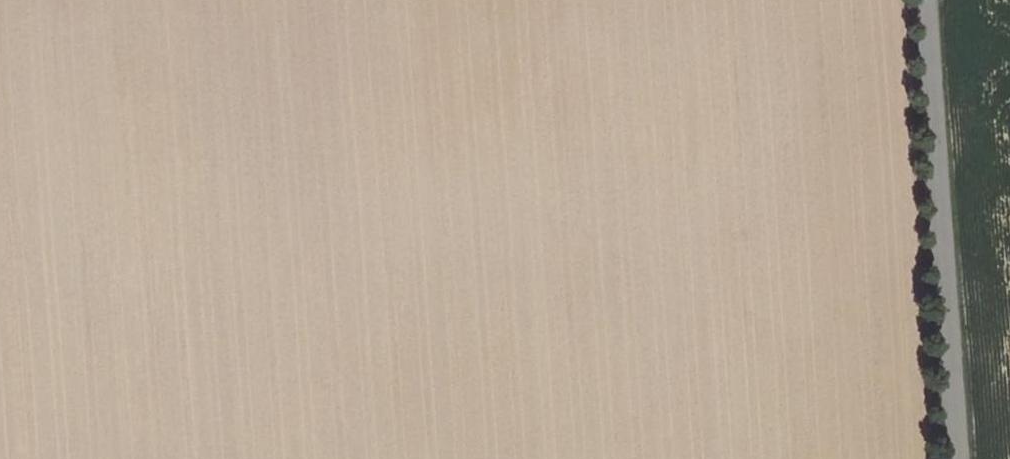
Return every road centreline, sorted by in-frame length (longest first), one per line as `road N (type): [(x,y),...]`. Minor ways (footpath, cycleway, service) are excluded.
road 1 (unclassified): [(957,458),(928,0)]

